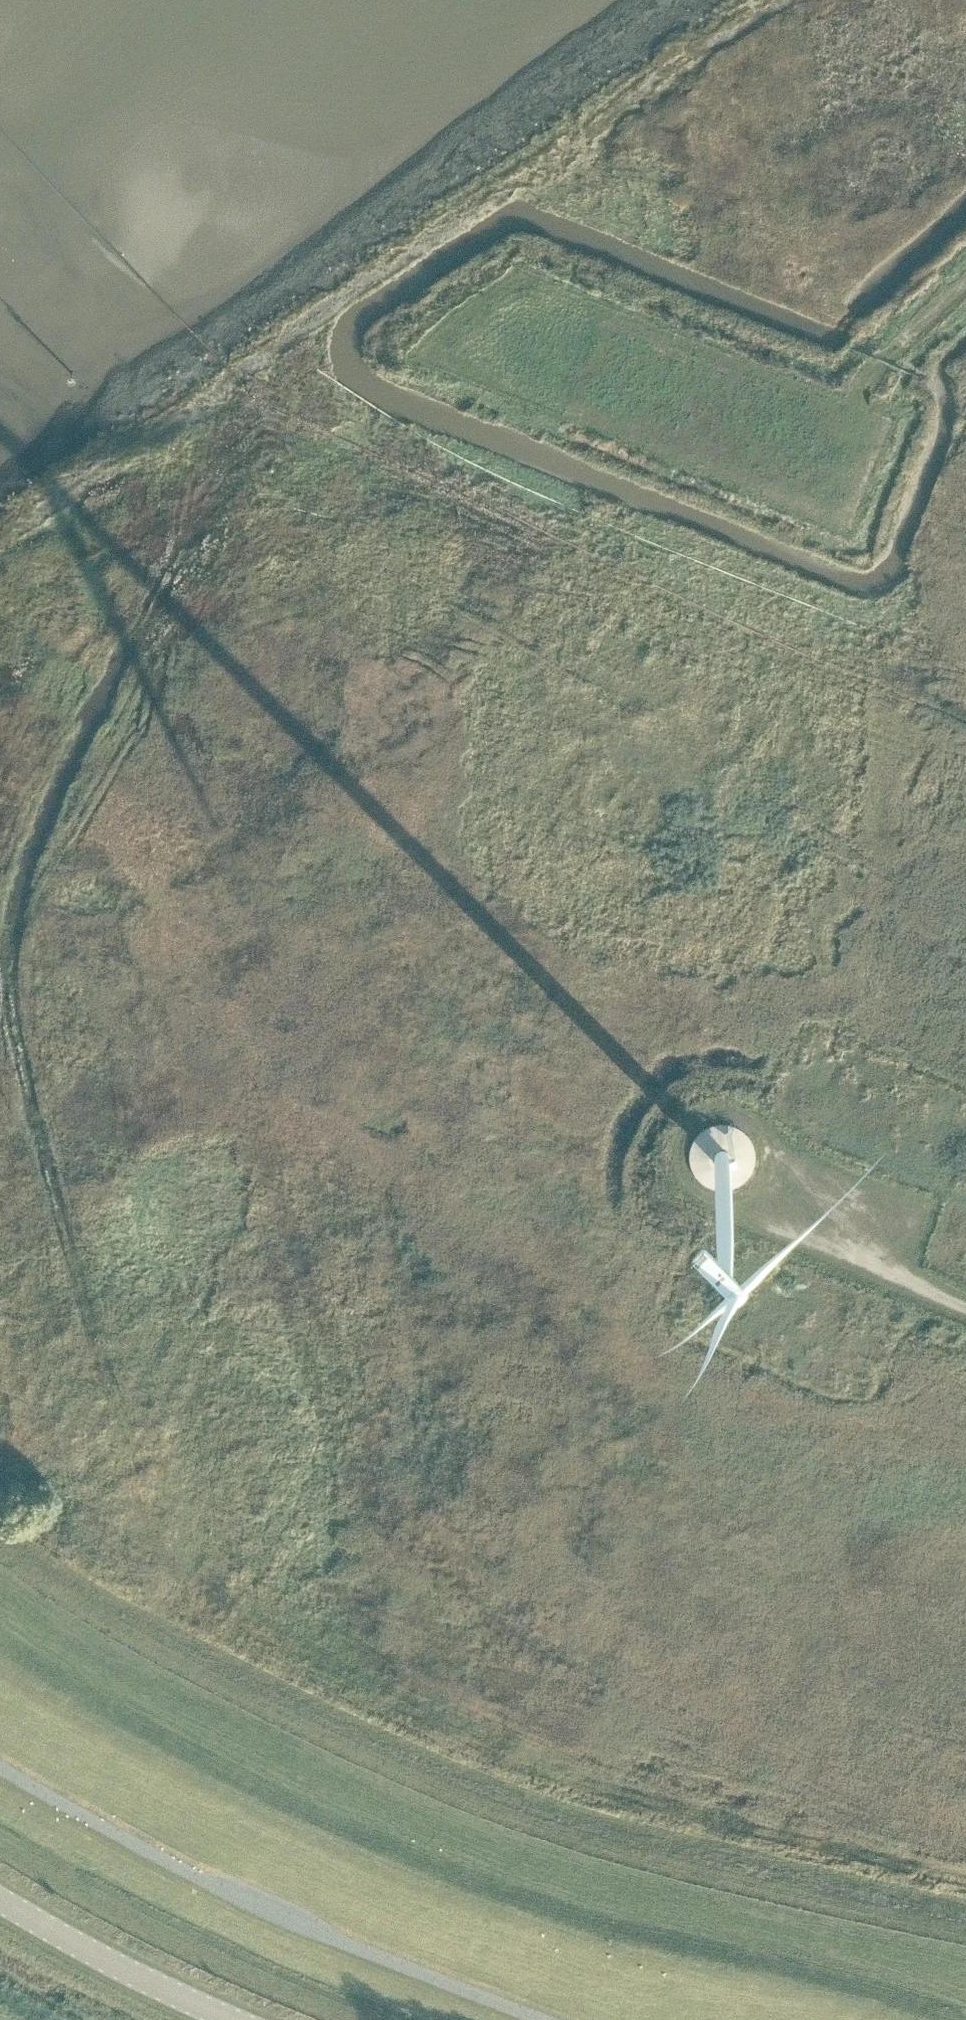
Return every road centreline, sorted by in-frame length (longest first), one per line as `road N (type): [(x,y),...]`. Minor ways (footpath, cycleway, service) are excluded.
road 1 (tertiary): [(0,1902),(240,2019)]

